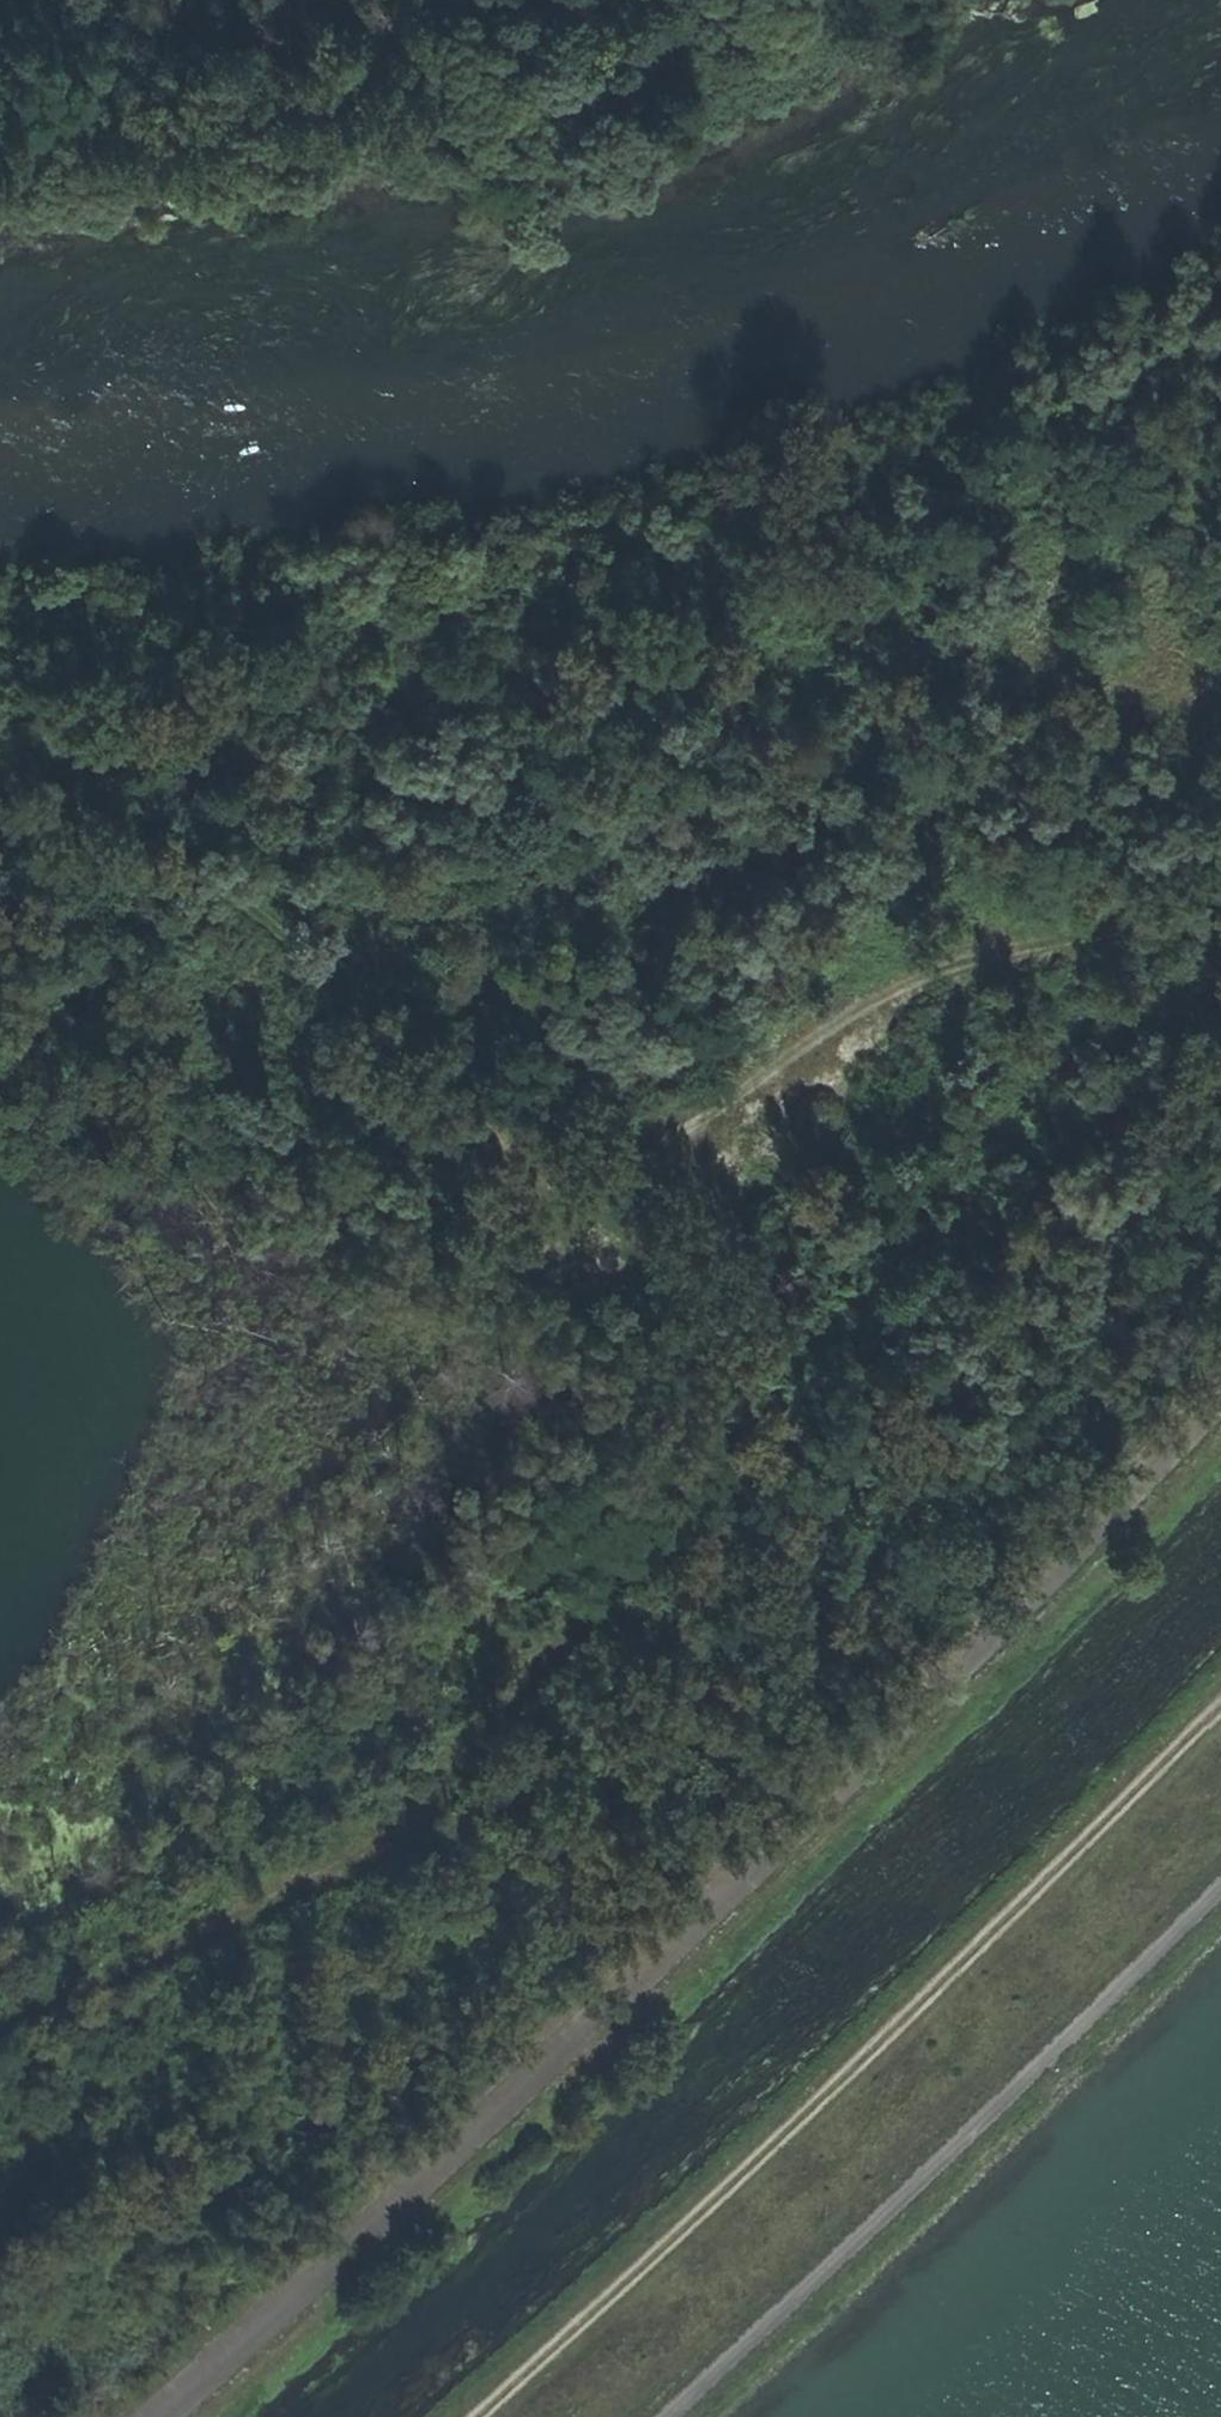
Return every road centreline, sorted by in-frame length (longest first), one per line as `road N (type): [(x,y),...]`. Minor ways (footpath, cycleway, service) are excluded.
road 1 (track): [(470,2416),(1220,1709)]
road 2 (track): [(1220,1879),(802,2292),(659,2416)]
road 3 (track): [(1220,915),(1201,926),(1118,931),(956,966),(806,1047),(620,1168)]

